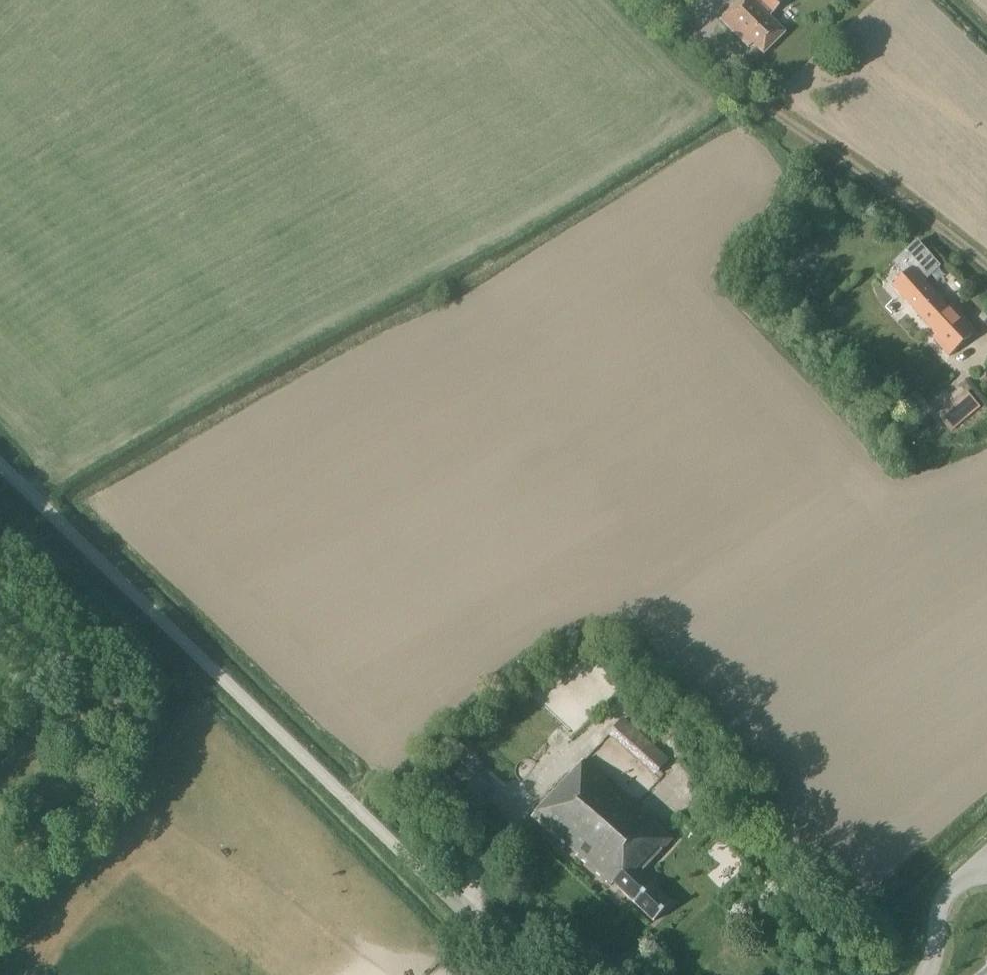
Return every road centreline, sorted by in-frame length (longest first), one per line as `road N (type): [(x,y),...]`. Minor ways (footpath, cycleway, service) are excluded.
road 1 (unclassified): [(529,974),(0,463)]
road 2 (unclassified): [(986,273),(741,76)]
road 3 (unclassified): [(986,852),(942,898),(924,974)]

